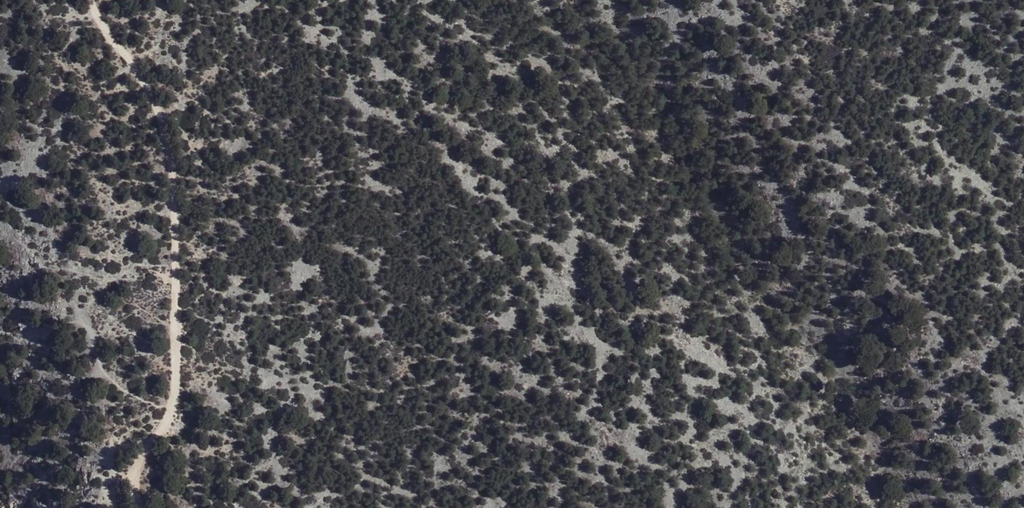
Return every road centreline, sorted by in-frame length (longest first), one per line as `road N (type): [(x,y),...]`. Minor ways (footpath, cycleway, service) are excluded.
road 1 (track): [(91,0),(162,114),(176,208),(174,388),(170,414),(139,461),(134,491),(141,507)]

